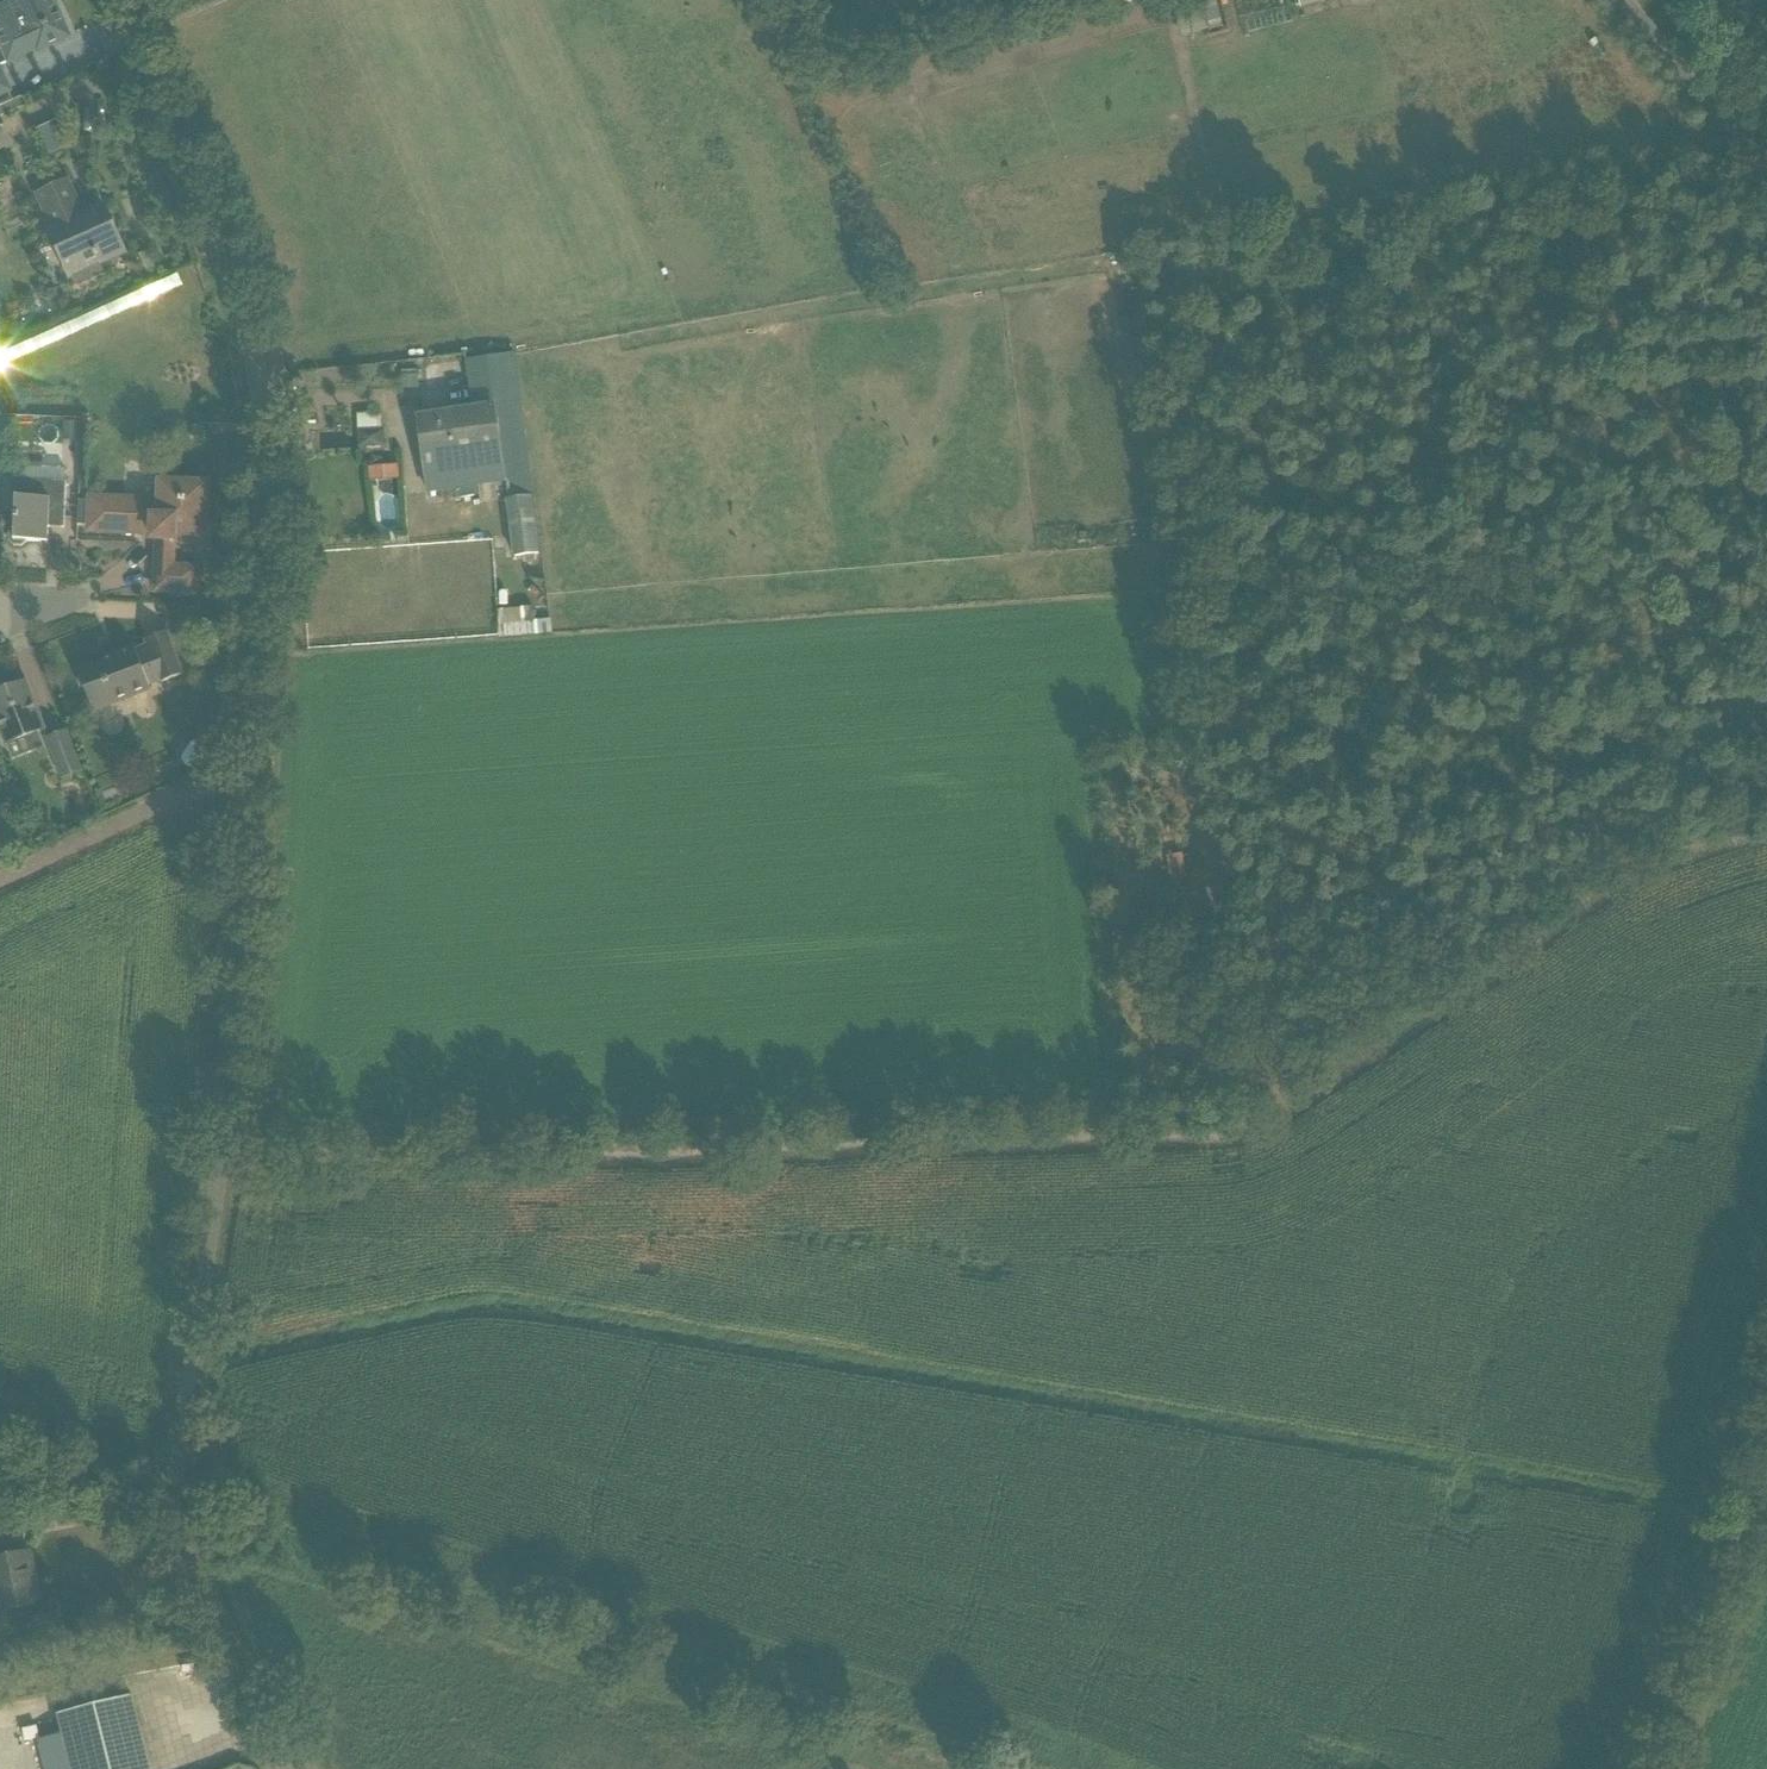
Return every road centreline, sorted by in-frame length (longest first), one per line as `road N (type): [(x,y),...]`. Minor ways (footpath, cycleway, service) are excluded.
road 1 (unclassified): [(301,1768),(233,1680),(184,1549),(178,1486),(222,1146),(258,493),(254,387),(241,334),(100,0)]
road 2 (unclassified): [(1766,186),(1613,0)]

